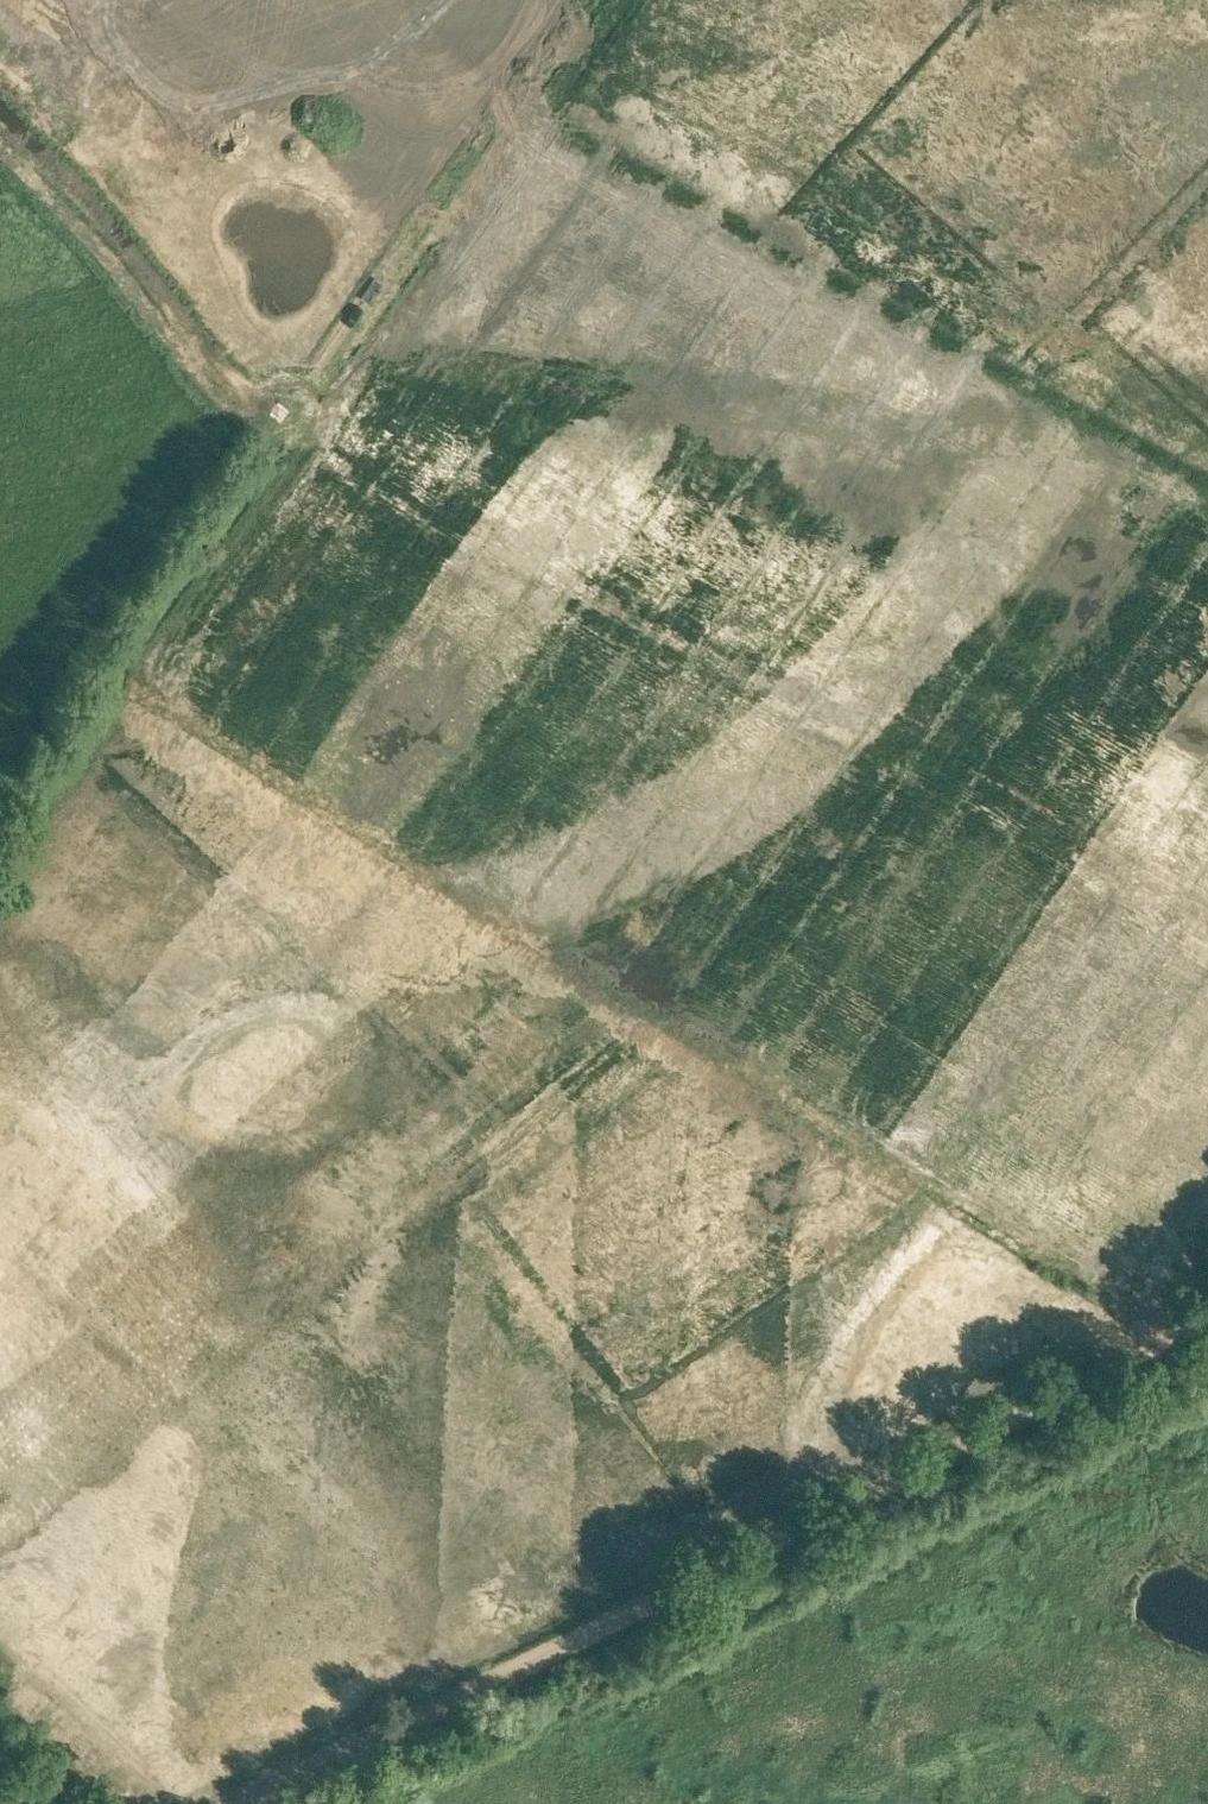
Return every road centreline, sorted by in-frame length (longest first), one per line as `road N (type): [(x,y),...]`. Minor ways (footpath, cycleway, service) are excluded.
road 1 (track): [(1207,1307),(583,1637),(246,1803)]

